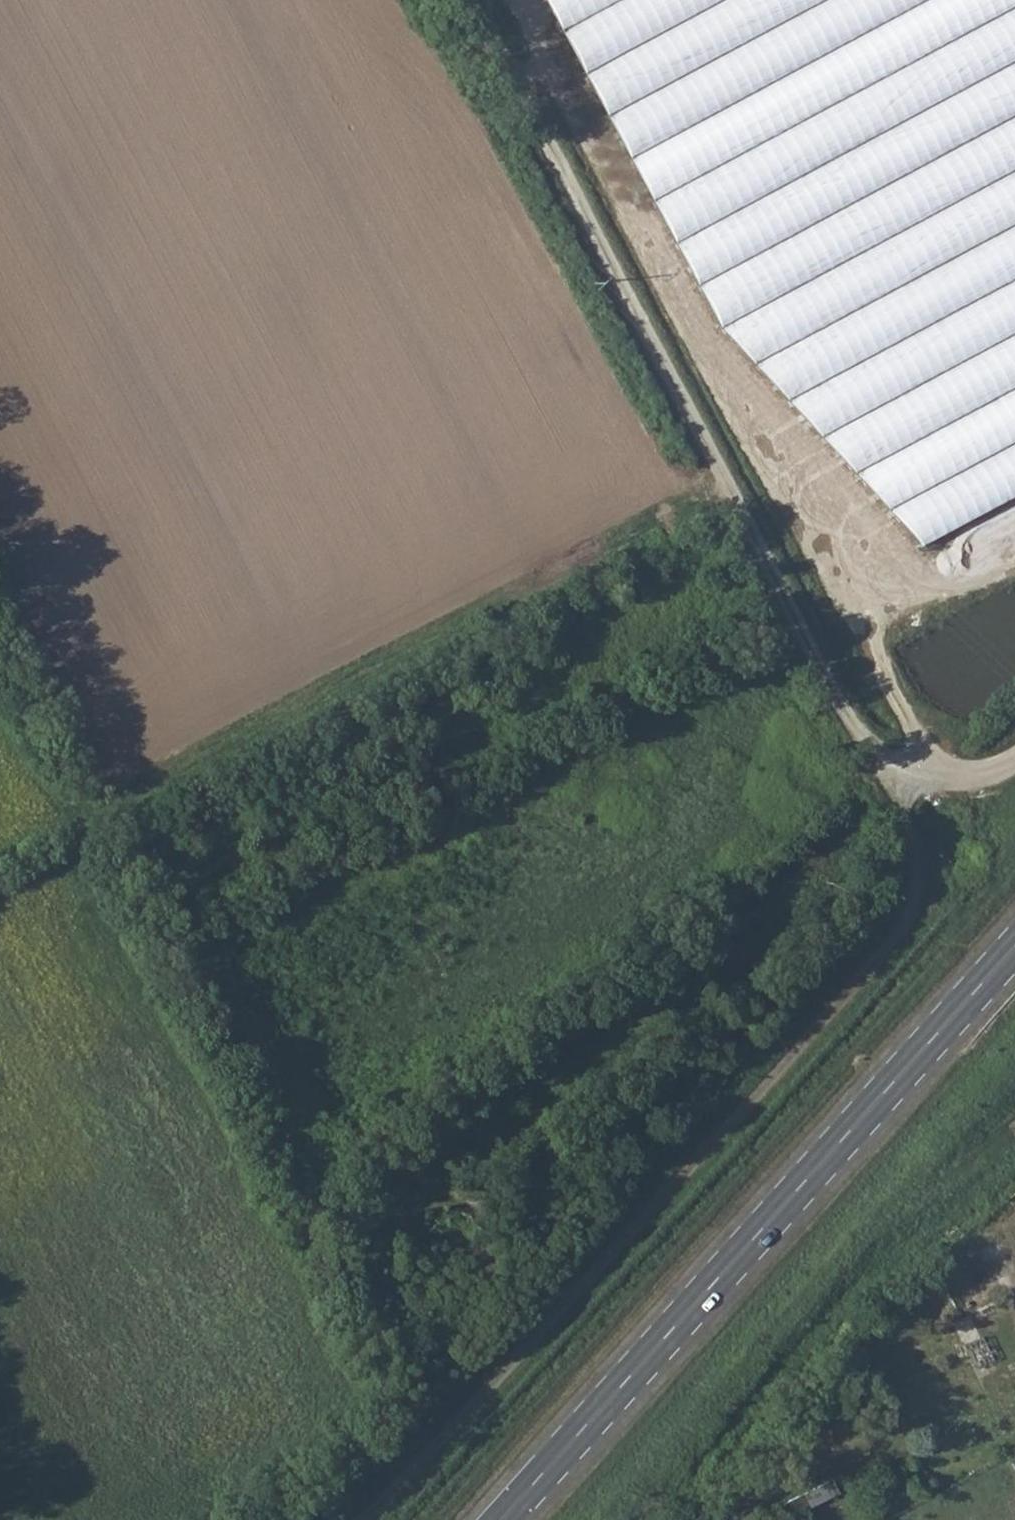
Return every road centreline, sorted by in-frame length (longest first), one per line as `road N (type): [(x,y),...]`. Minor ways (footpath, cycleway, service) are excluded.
road 1 (unclassified): [(467,0),(841,721),(882,768),(911,781),(981,784),(1014,766)]
road 2 (secondary): [(505,1519),(1014,955)]

